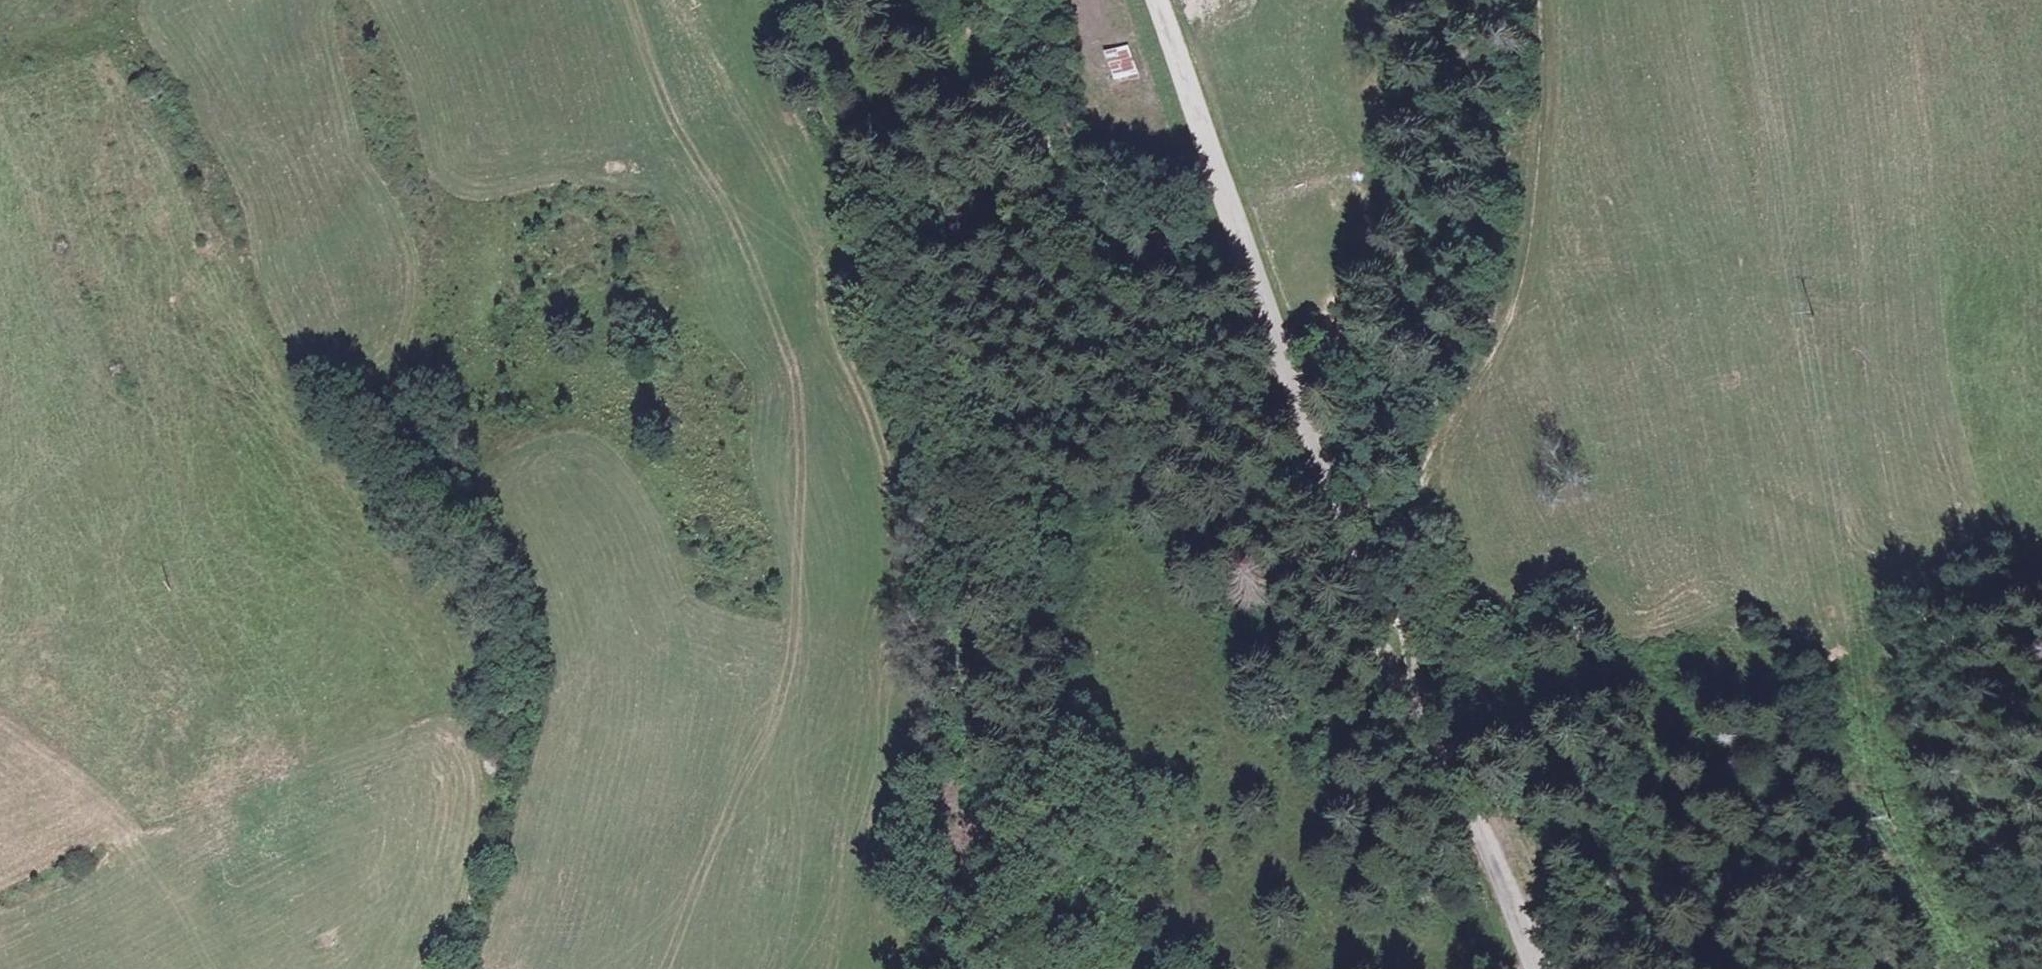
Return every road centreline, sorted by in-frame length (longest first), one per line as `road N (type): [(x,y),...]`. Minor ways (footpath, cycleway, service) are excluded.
road 1 (unclassified): [(1537,968),(1410,689),(1153,0)]
road 2 (track): [(788,0),(858,204),(870,305),(966,488),(980,547),(965,710),(988,788),(982,849),(944,947),(928,968)]

